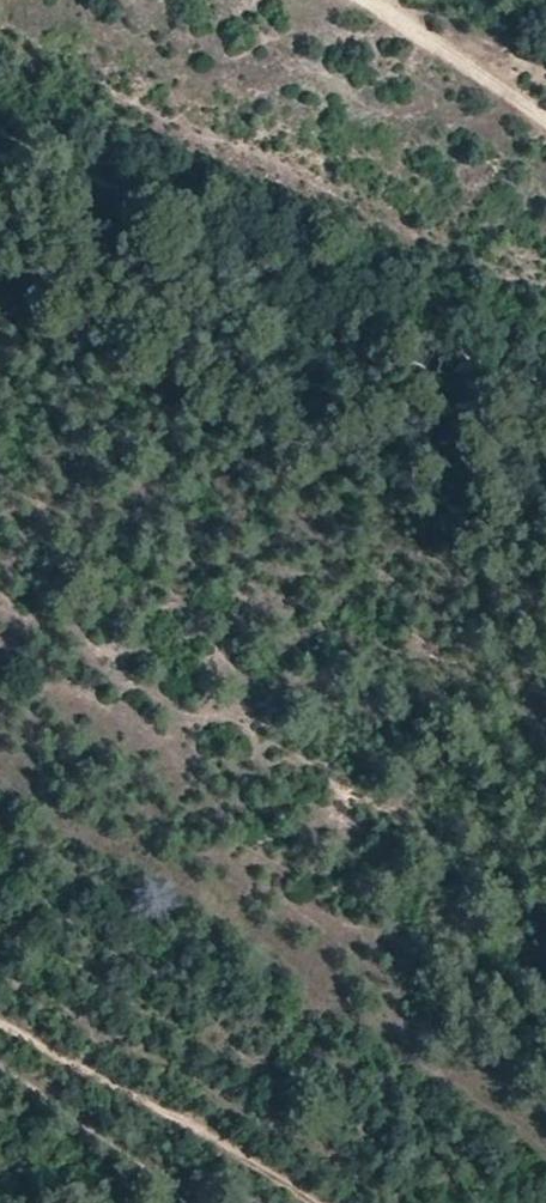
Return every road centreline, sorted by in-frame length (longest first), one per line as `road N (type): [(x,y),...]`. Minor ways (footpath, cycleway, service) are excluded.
road 1 (track): [(0,1023),(245,1157),(312,1202)]
road 2 (track): [(545,123),(369,0)]

